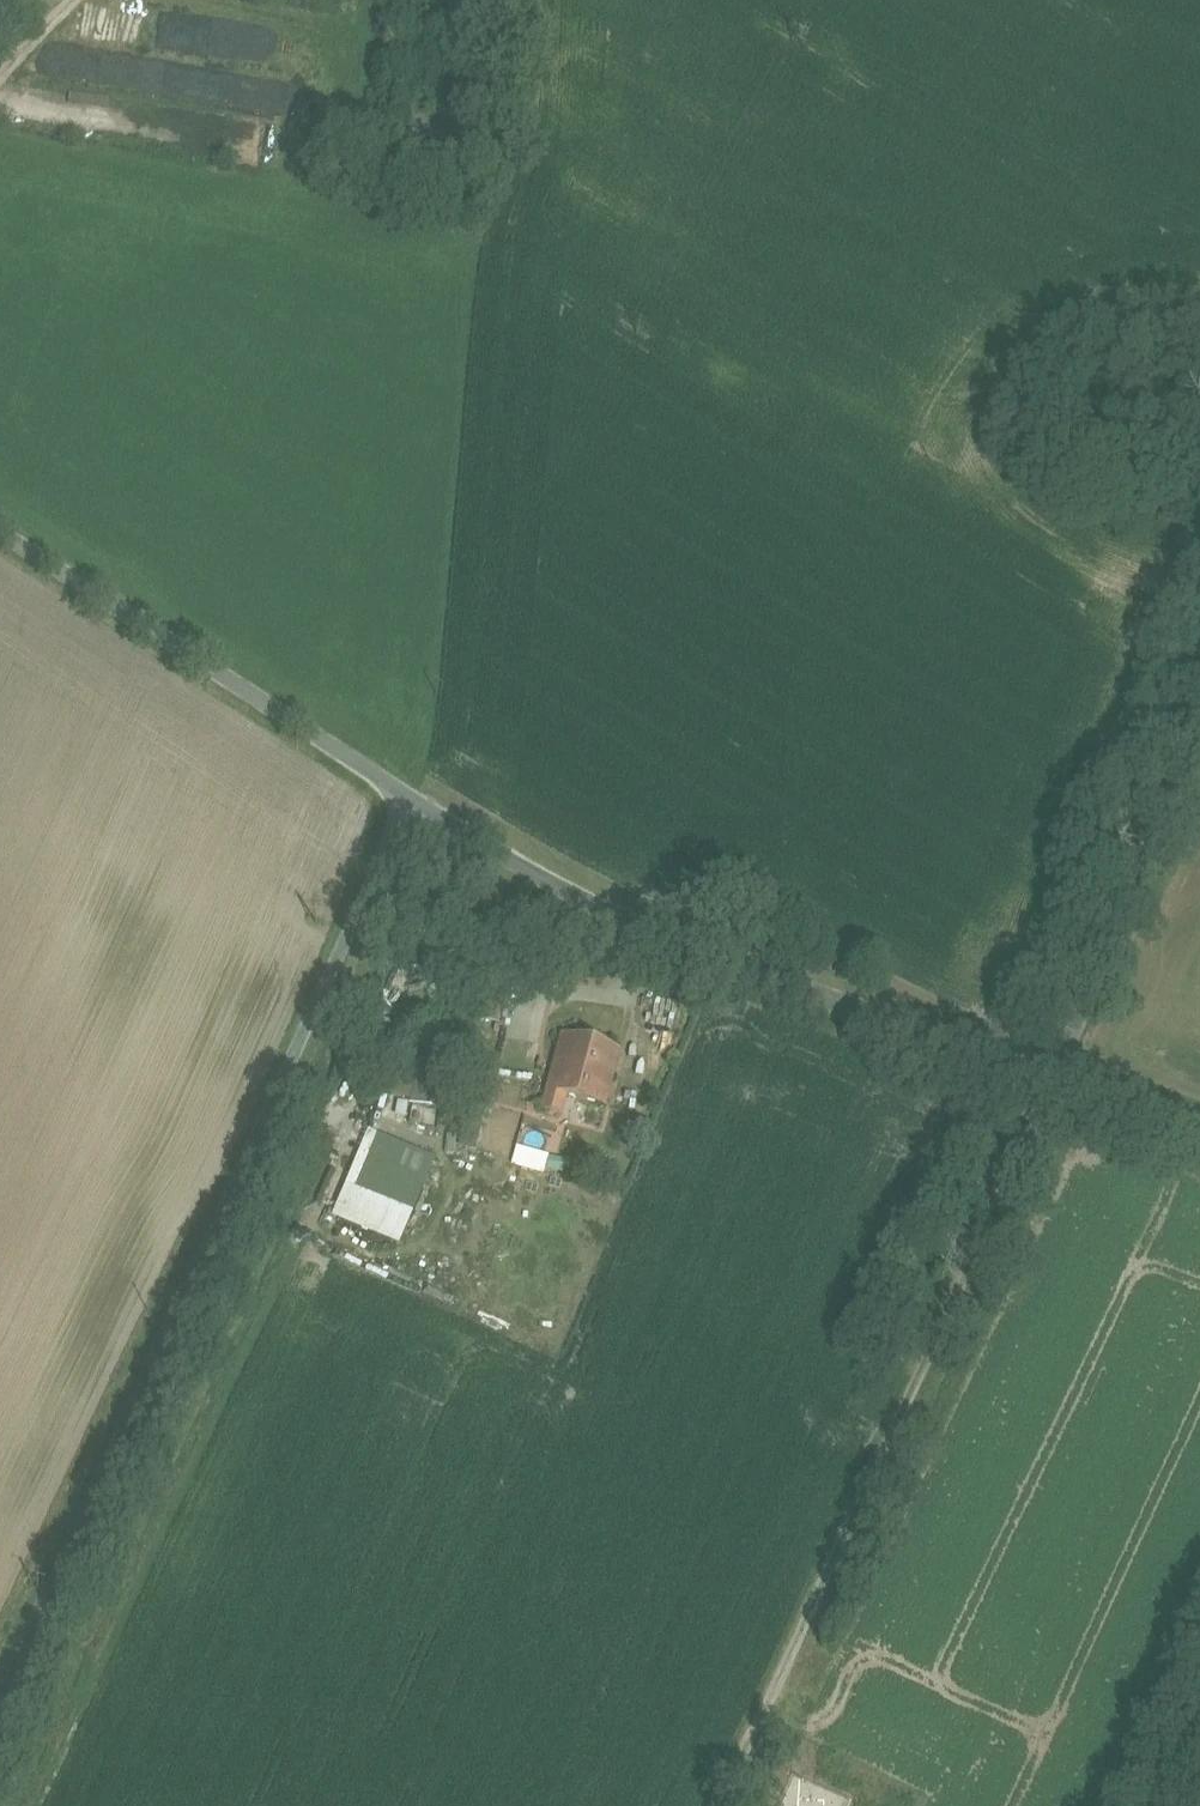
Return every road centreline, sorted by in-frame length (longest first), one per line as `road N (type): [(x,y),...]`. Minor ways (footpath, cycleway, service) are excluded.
road 1 (unclassified): [(0,1693),(412,800)]
road 2 (unclassified): [(412,800),(708,958),(1199,1130)]
road 3 (track): [(1048,1077),(716,1805)]
road 4 (unclassified): [(0,530),(412,800)]

